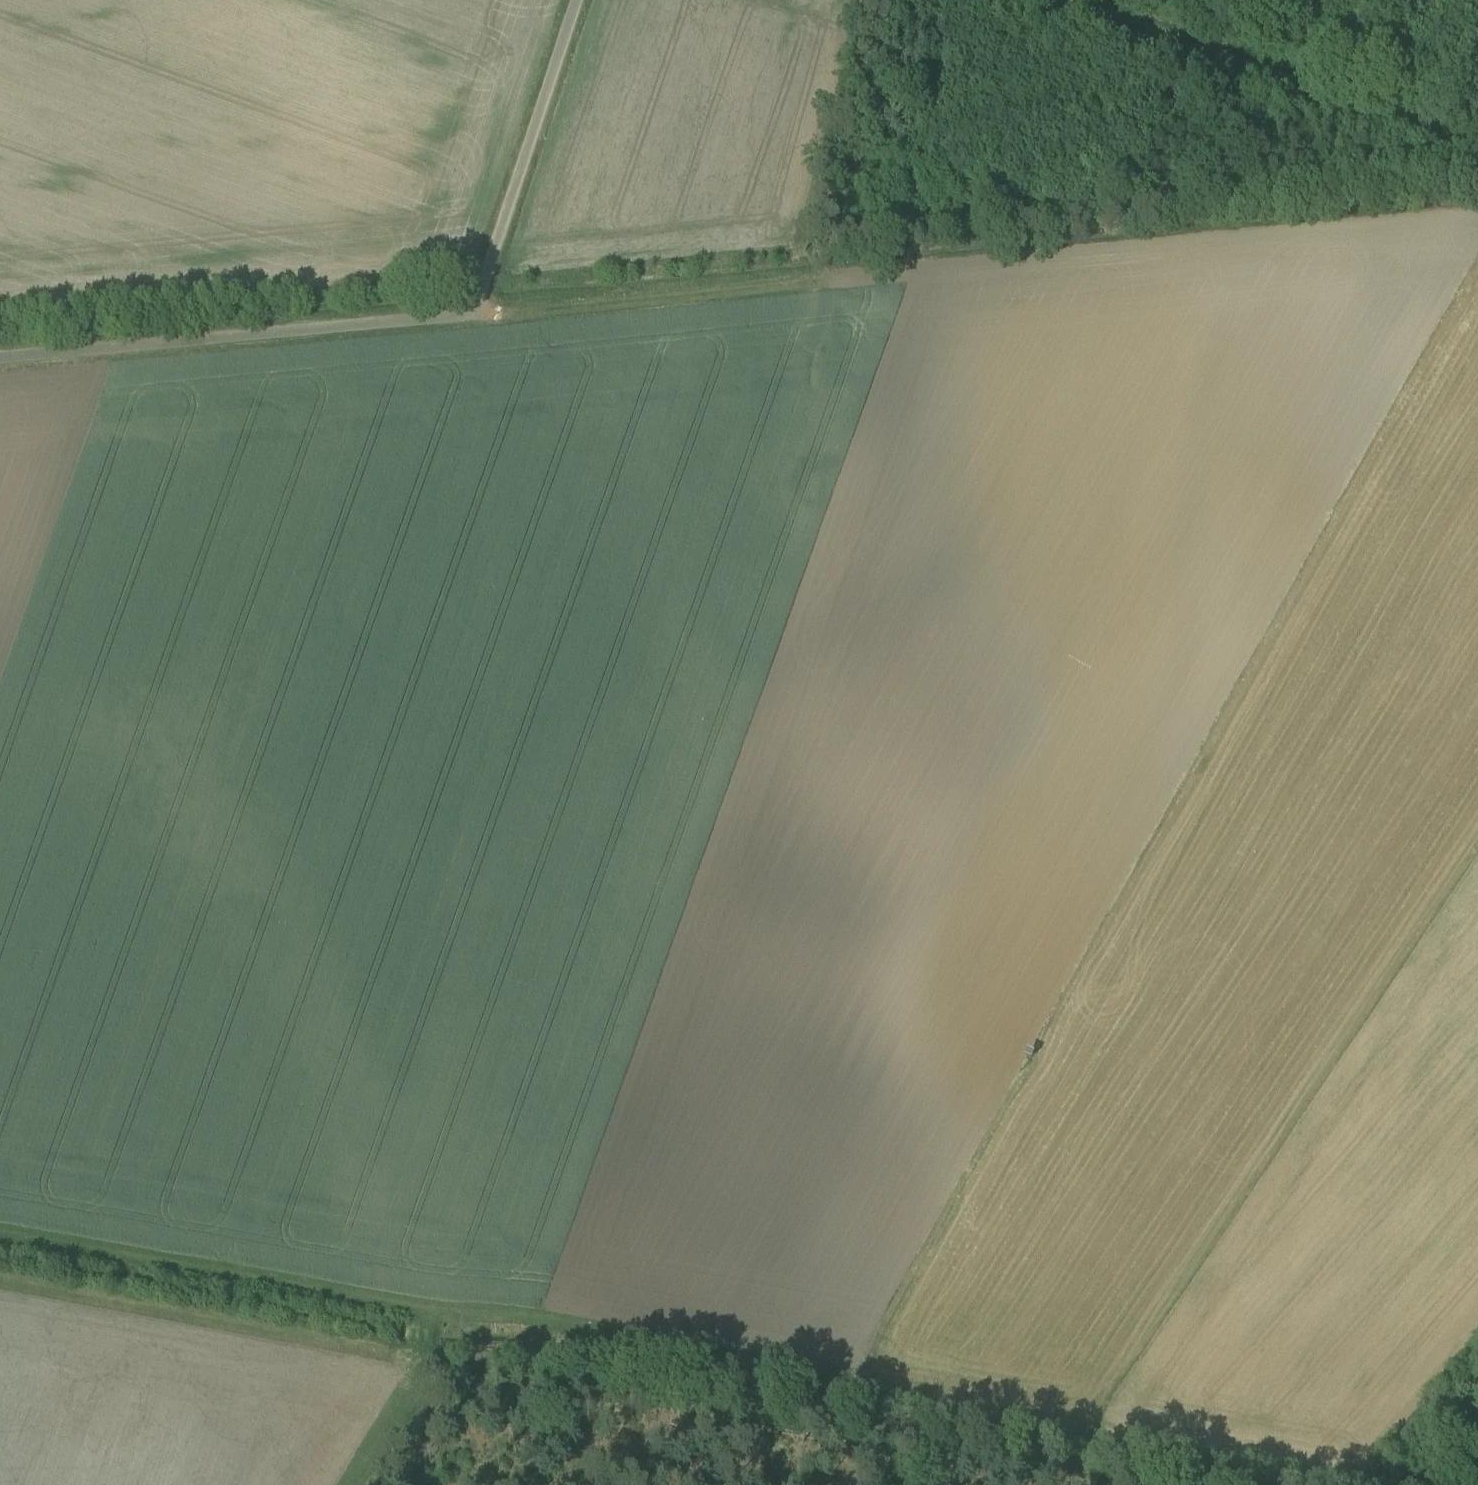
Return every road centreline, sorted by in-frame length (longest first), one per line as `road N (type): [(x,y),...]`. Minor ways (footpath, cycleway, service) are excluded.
road 1 (track): [(0,361),(453,318),(474,304),(490,276),(582,0)]
road 2 (unclassified): [(1477,159),(1045,0)]

